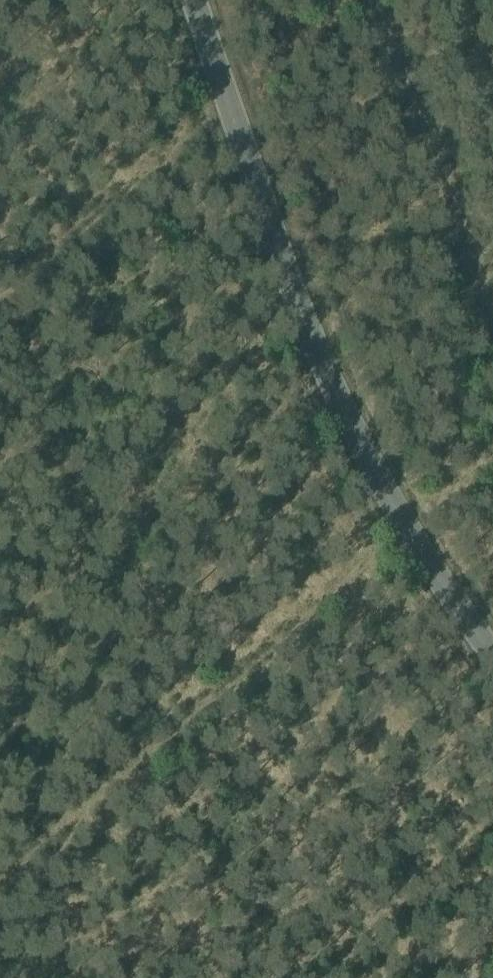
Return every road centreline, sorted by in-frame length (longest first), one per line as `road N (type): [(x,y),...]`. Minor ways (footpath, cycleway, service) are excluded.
road 1 (unclassified): [(193,0),(326,374),(406,530),(492,654)]
road 2 (track): [(0,880),(406,530)]
road 3 (track): [(0,308),(370,3)]
road 4 (track): [(369,0),(492,334)]

